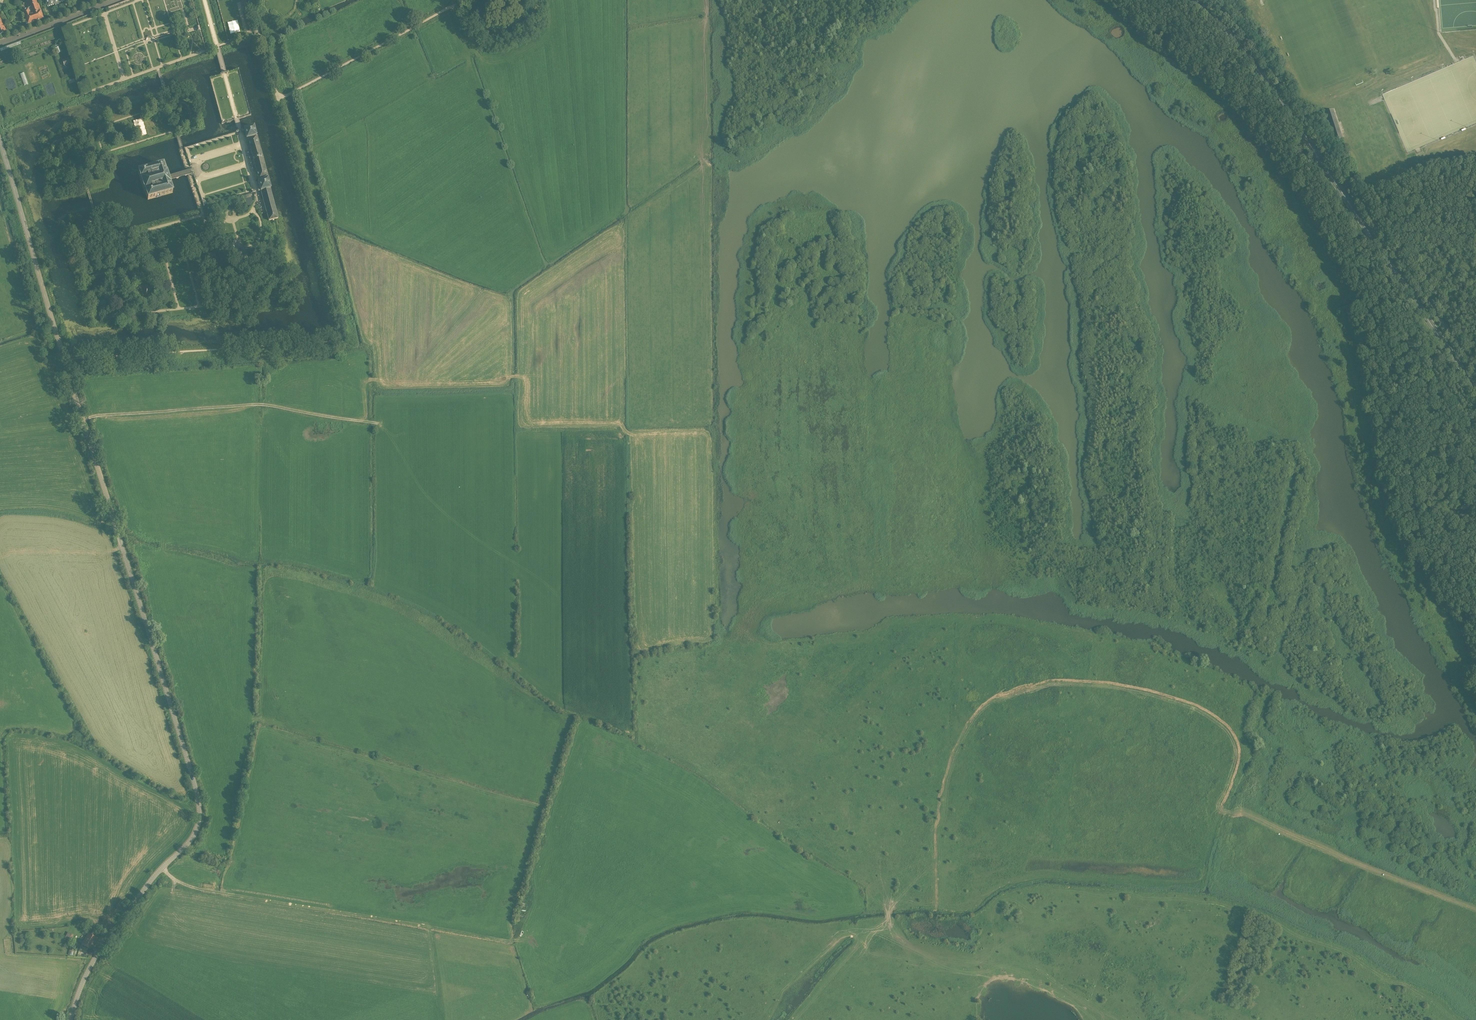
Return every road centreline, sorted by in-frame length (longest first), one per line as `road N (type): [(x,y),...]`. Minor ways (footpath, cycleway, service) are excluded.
road 1 (secondary): [(71,1019),(91,965),(191,838),(199,809),(0,141)]
road 2 (primary): [(1475,390),(1271,86),(1195,0)]
road 3 (track): [(525,940),(195,888),(162,869)]
road 4 (track): [(83,420),(261,404),(368,421)]
road 5 (track): [(463,0),(278,100)]
road 6 (track): [(979,971),(1069,995),(1098,1019)]
road 7 (tertiary): [(0,43),(116,0)]
road 8 (track): [(0,558),(122,546)]

